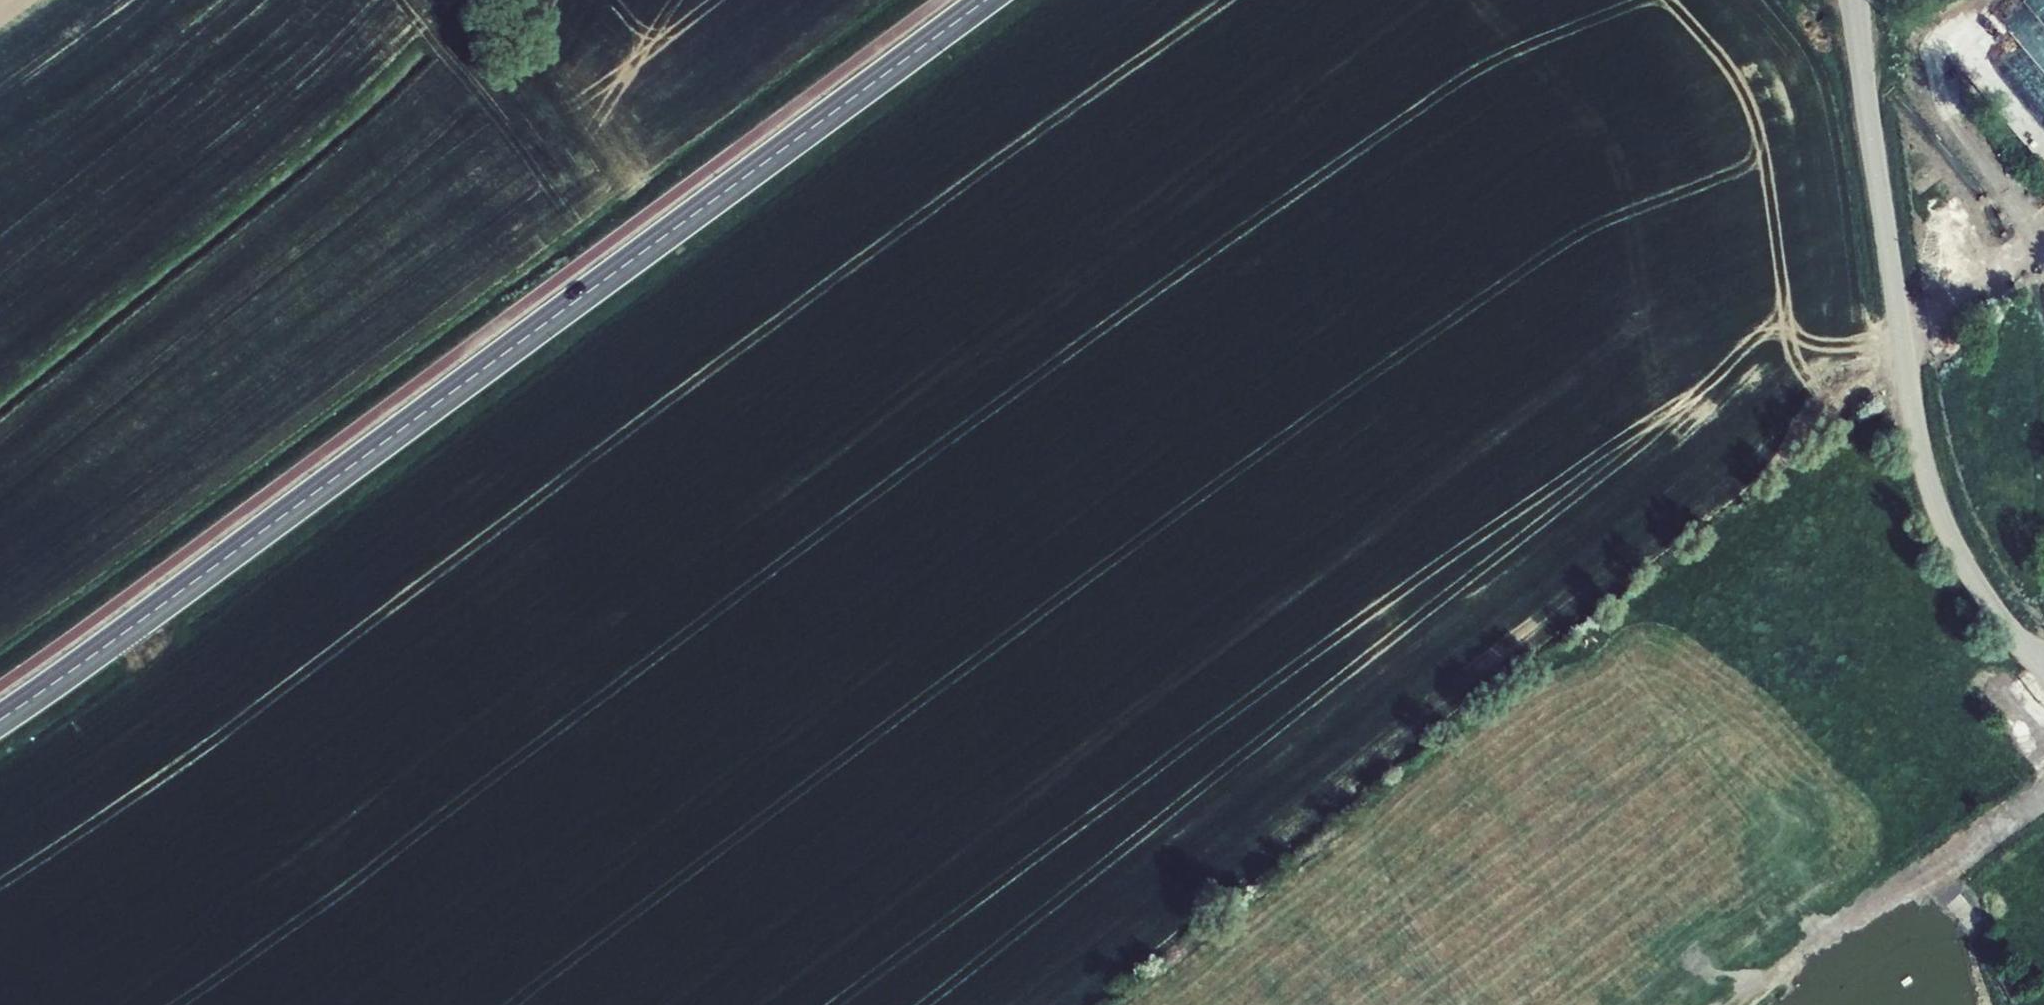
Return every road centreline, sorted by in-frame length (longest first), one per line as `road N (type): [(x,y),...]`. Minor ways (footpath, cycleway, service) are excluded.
road 1 (secondary): [(0,720),(986,0)]
road 2 (tertiary): [(1855,0),(1923,466),(1967,572),(2043,667)]

